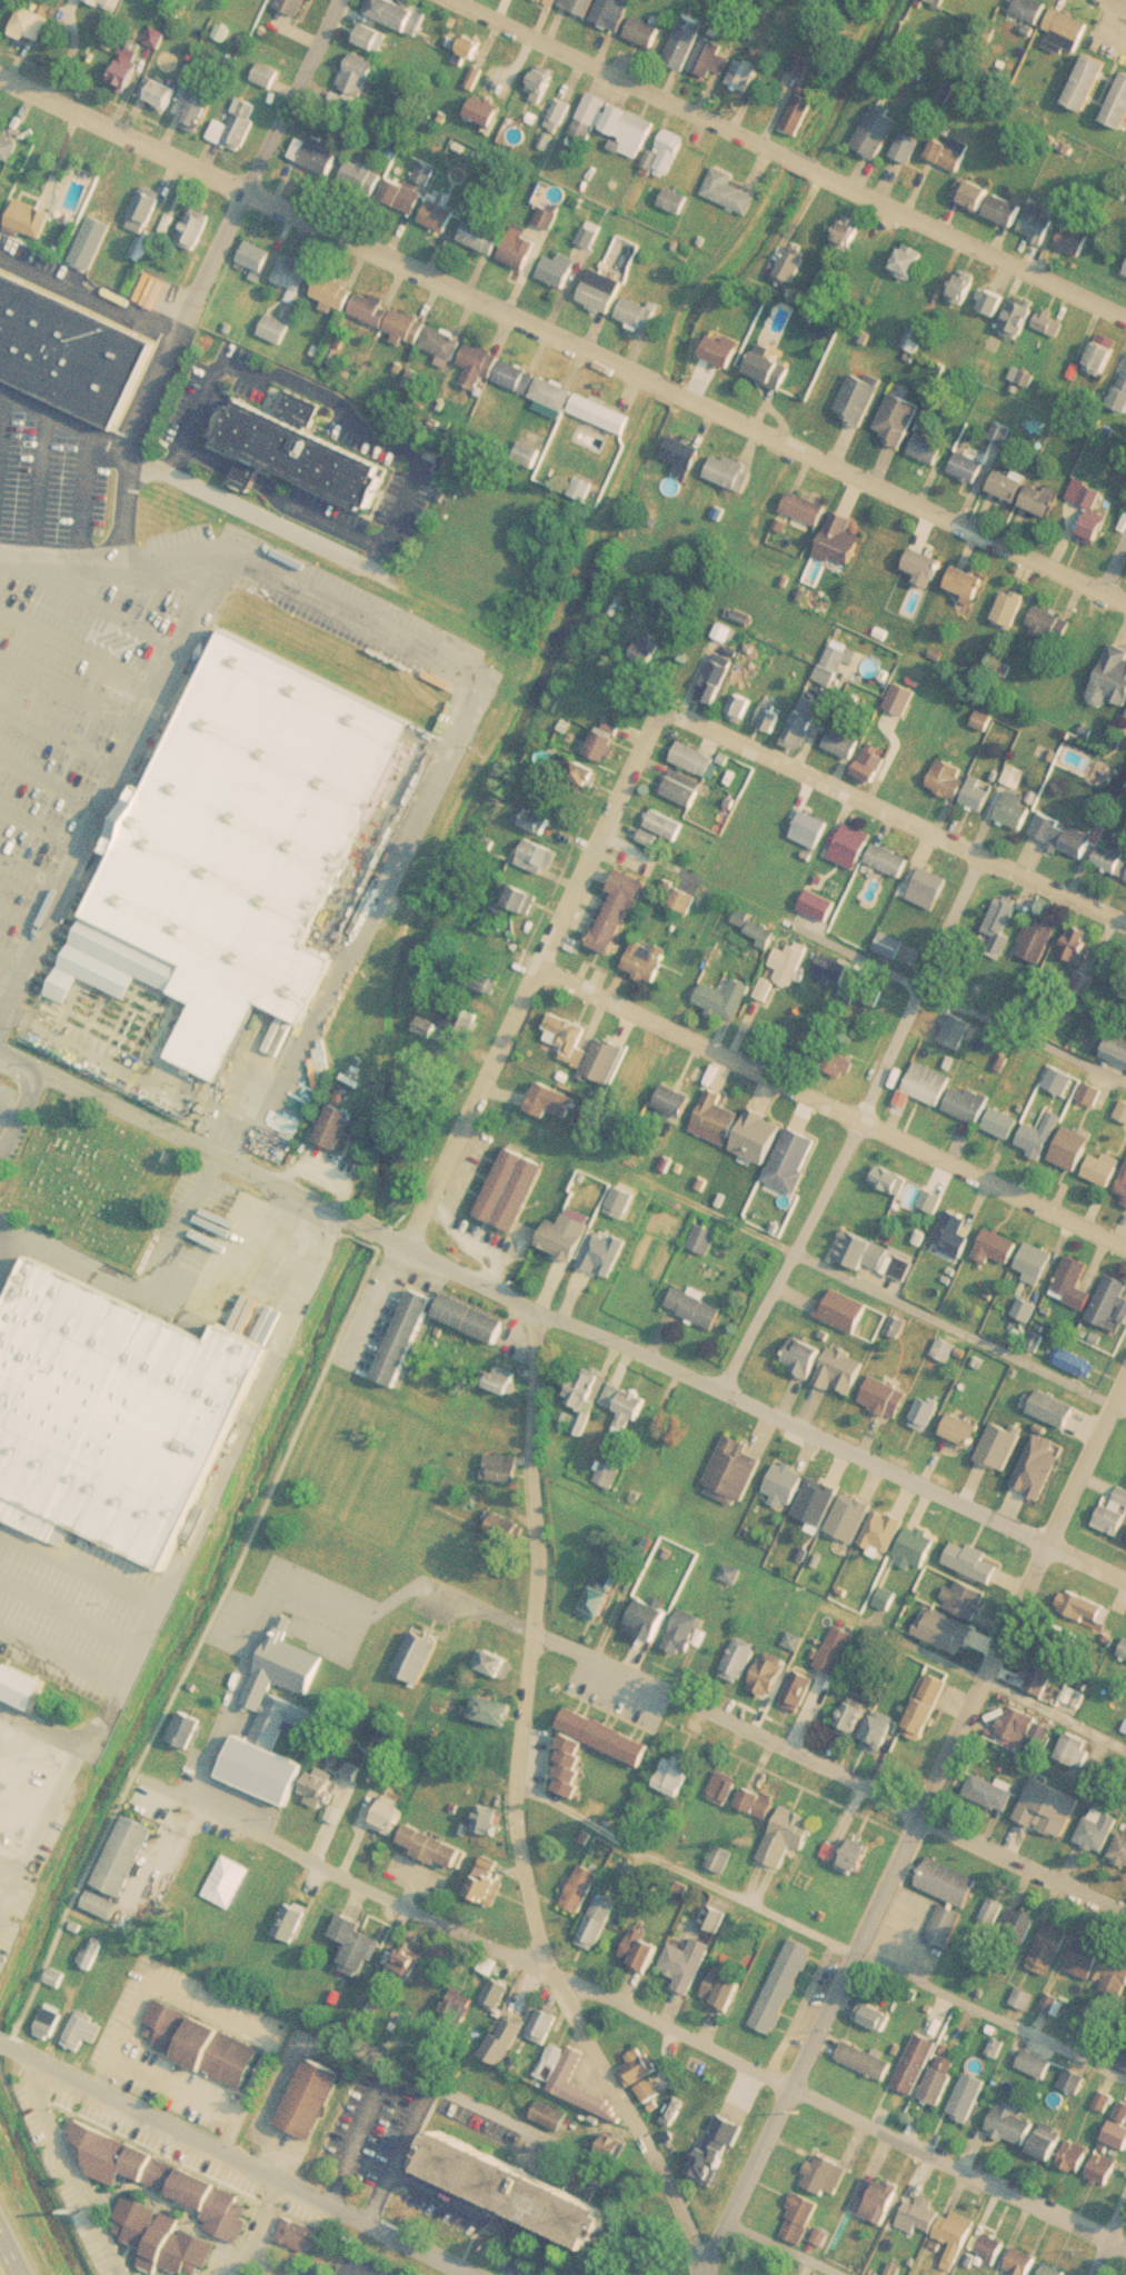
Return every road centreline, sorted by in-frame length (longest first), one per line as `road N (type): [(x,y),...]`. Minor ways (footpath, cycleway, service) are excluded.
road 1 (residential): [(129,1772),(440,1928),(794,2087),(1125,2251)]
road 2 (residential): [(702,2274),(672,2188),(548,1973),(518,1846),(517,1765),(539,1589),(532,1299)]
road 3 (residential): [(704,2274),(1125,1381)]
road 4 (residential): [(0,72),(651,388)]
road 5 (residential): [(532,1632),(1125,1916)]
road 6 (residential): [(532,1299),(716,1375),(1125,1570)]
road 7 (residential): [(540,971),(1125,1247)]
road 8 (residential): [(117,548),(128,428),(334,0)]
road 9 (residential): [(401,1233),(540,971),(664,704)]
road 10 (residential): [(716,1375),(796,1254),(985,854)]
road 11 (residential): [(0,2033),(471,2274)]
road 12 (residential): [(664,704),(1125,920)]
road 13 (residential): [(662,393),(1125,597)]
road 14 (tertiary): [(94,1087),(532,1299)]
road 15 (residential): [(463,0),(801,159)]
road 16 (residential): [(796,1254),(1125,1410)]
road 17 (residential): [(811,163),(1125,314)]

